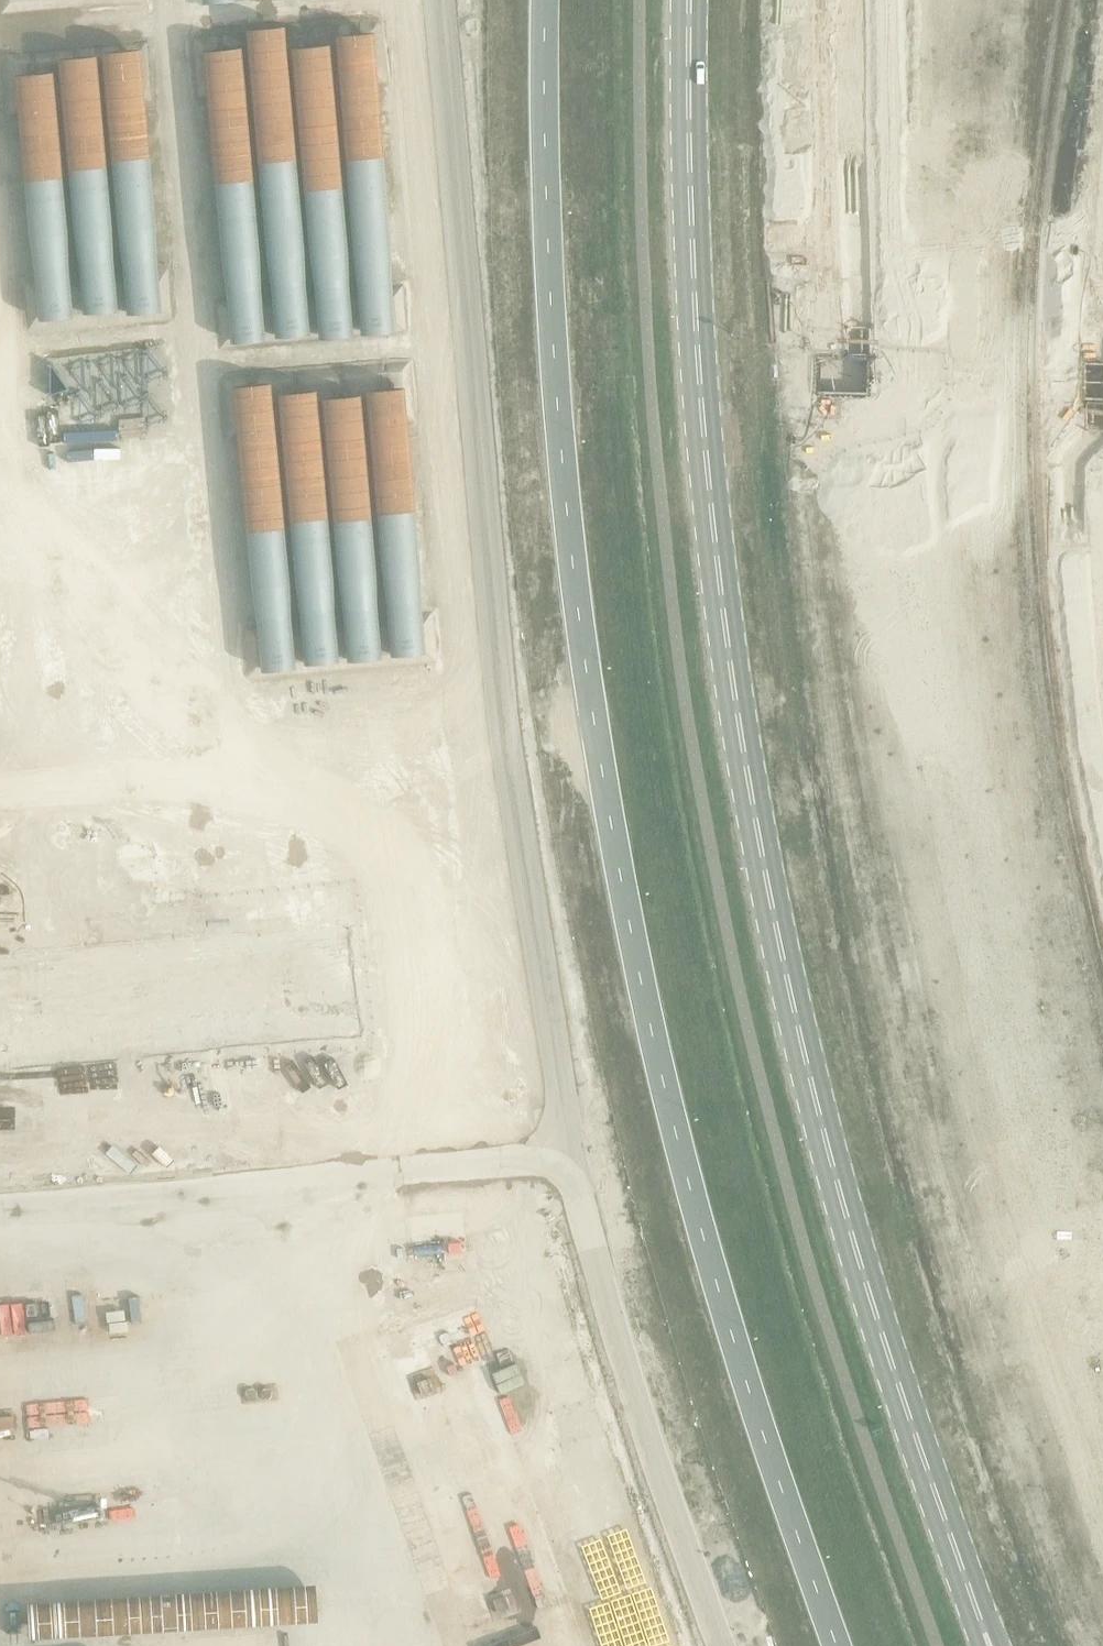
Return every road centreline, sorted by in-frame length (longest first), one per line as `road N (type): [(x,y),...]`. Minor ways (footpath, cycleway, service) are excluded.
road 1 (secondary): [(989,1645),(868,1292),(825,1140),(746,773),(698,373),(689,0)]

